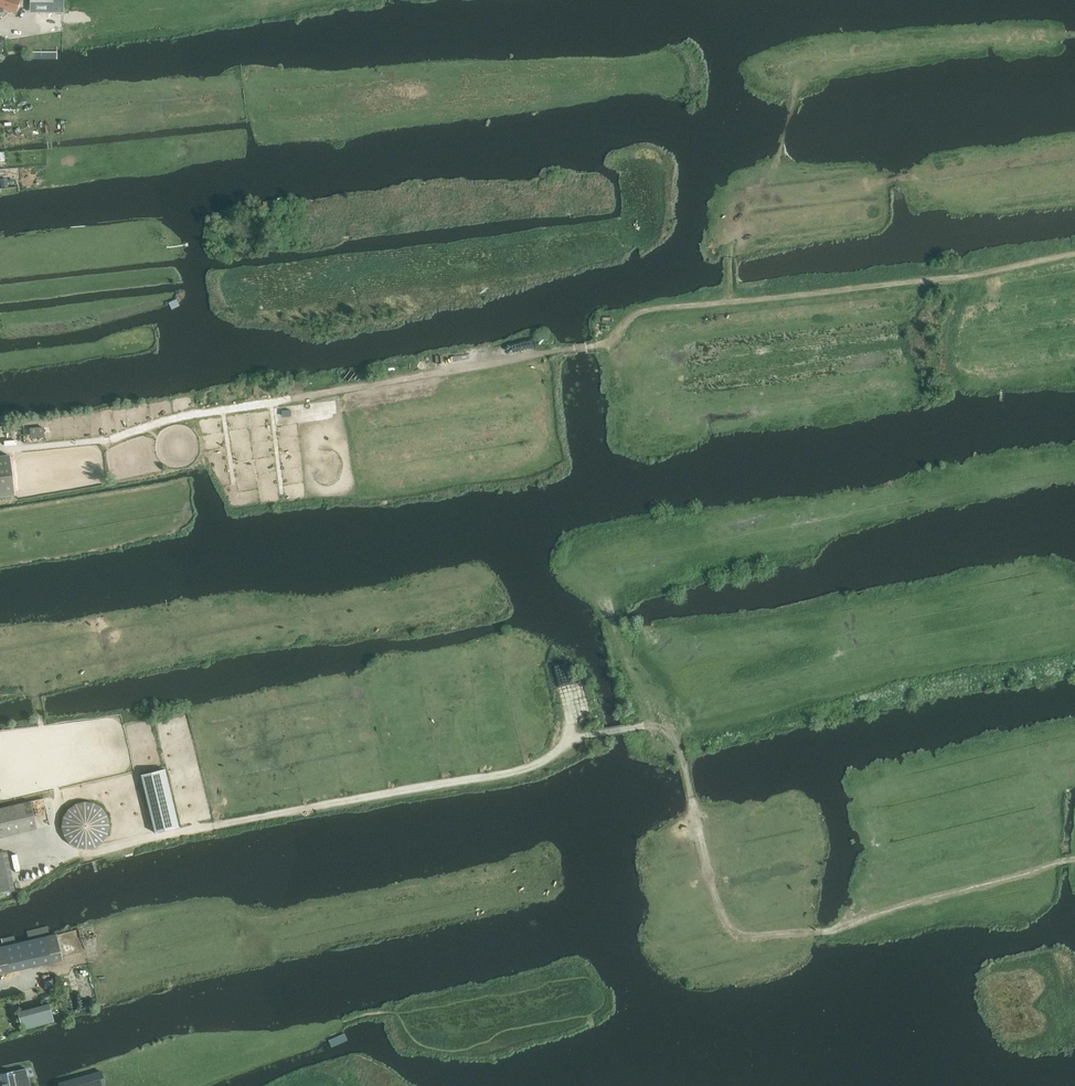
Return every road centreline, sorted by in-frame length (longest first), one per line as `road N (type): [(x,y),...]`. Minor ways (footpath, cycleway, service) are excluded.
road 1 (track): [(1074,857),(836,929),(735,930),(710,884),(673,732),(644,726),(572,739),(569,704)]
road 2 (track): [(572,739),(540,763),(493,775),(371,792),(97,852),(74,854),(51,833)]

